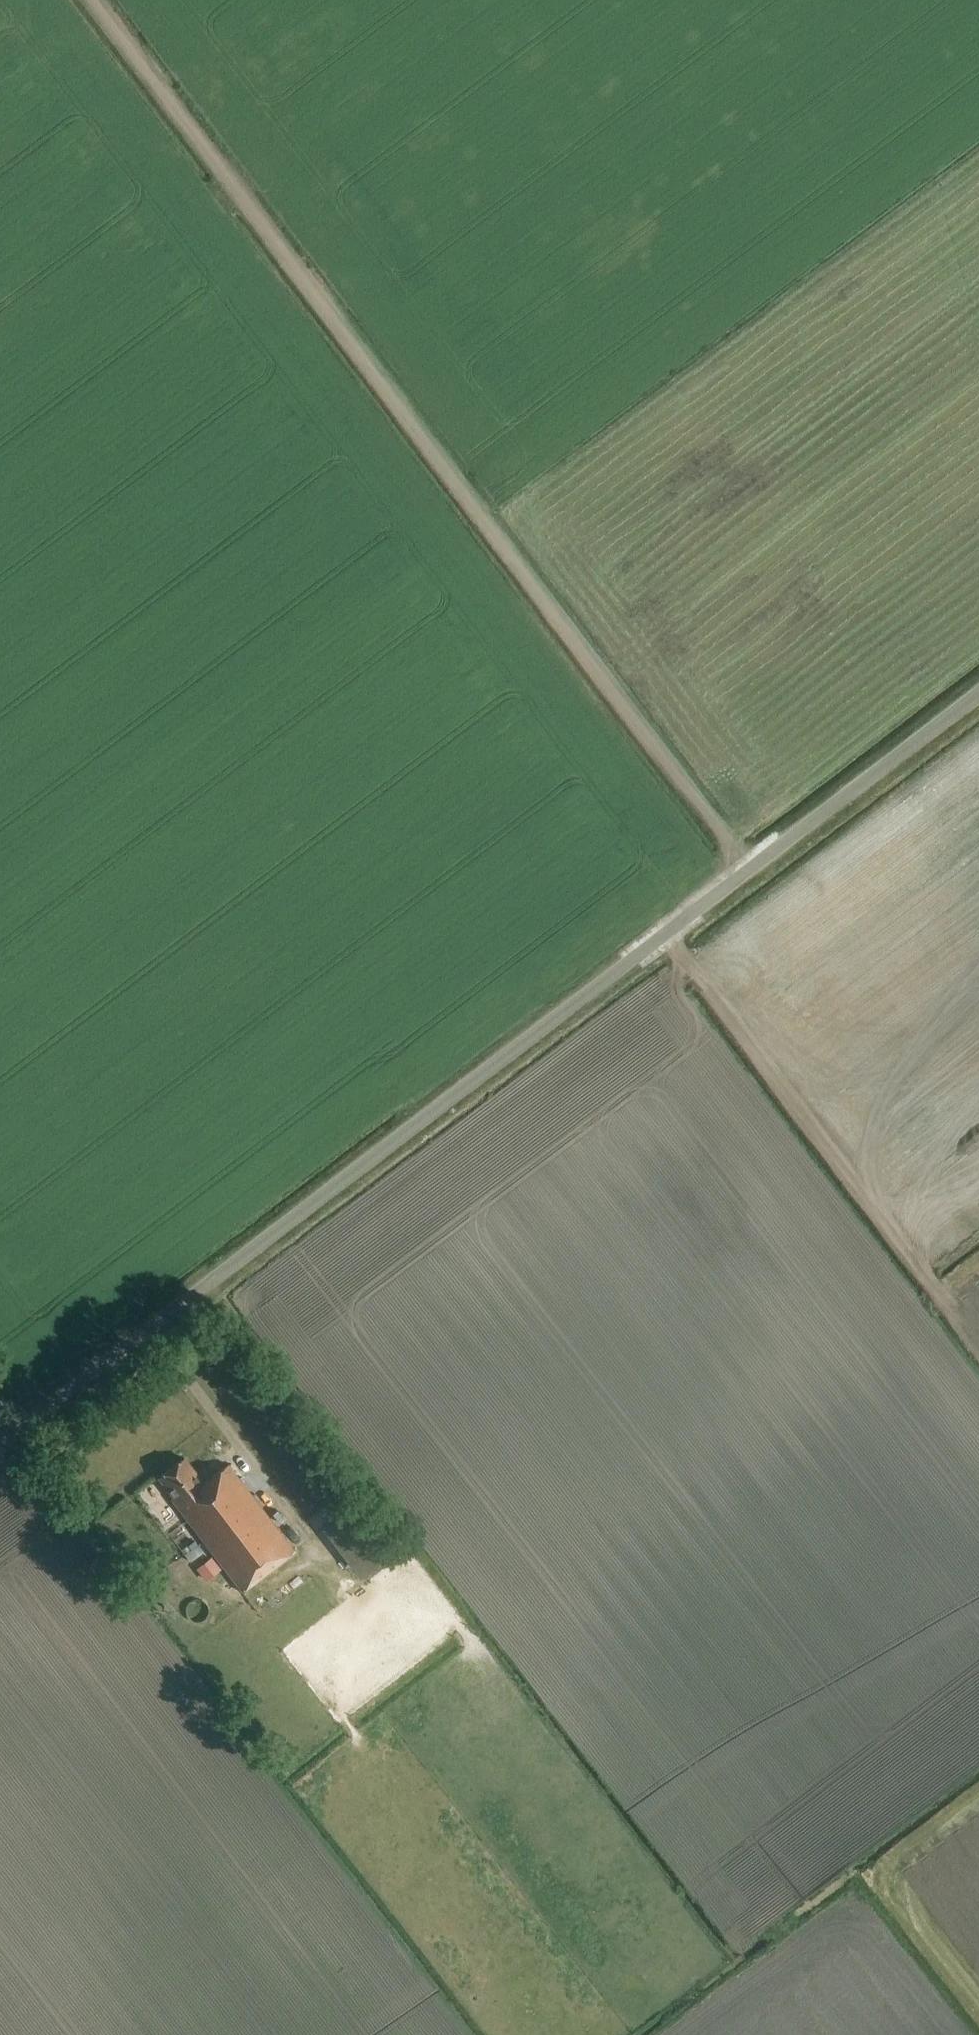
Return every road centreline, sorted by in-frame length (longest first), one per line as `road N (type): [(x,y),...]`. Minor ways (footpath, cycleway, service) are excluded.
road 1 (unclassified): [(0,1444),(669,938),(738,875),(978,691)]

